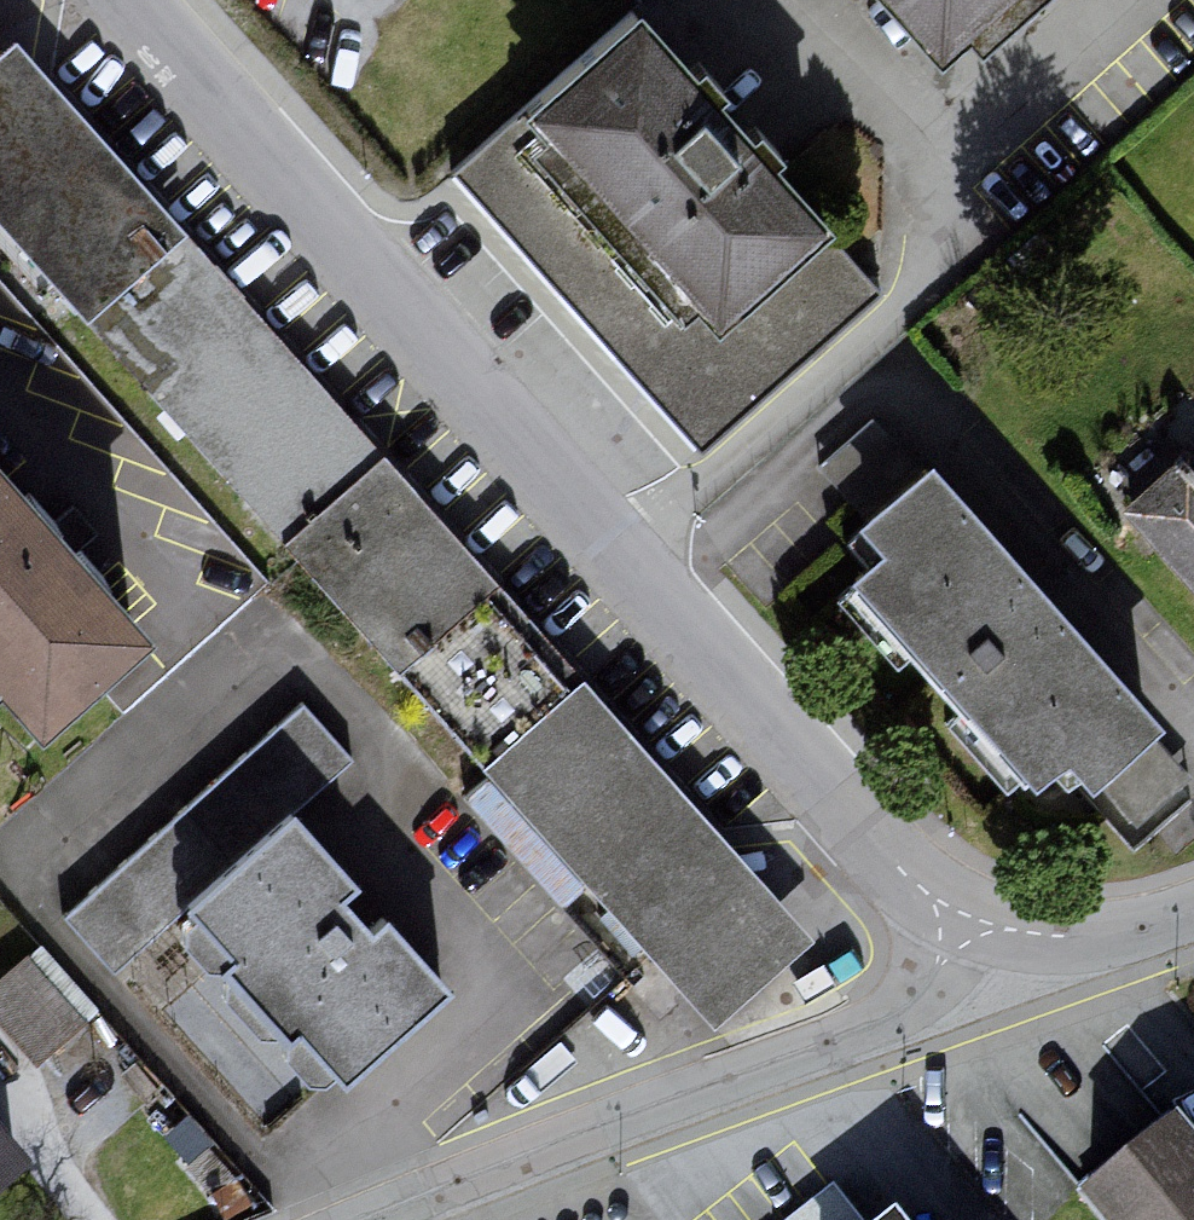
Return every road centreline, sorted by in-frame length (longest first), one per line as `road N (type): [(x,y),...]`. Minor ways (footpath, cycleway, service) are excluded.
road 1 (residential): [(961,924),(919,888),(119,0)]
road 2 (residential): [(961,924),(900,1014),(367,1219)]
road 3 (residential): [(1193,910),(1082,938),(961,924)]

